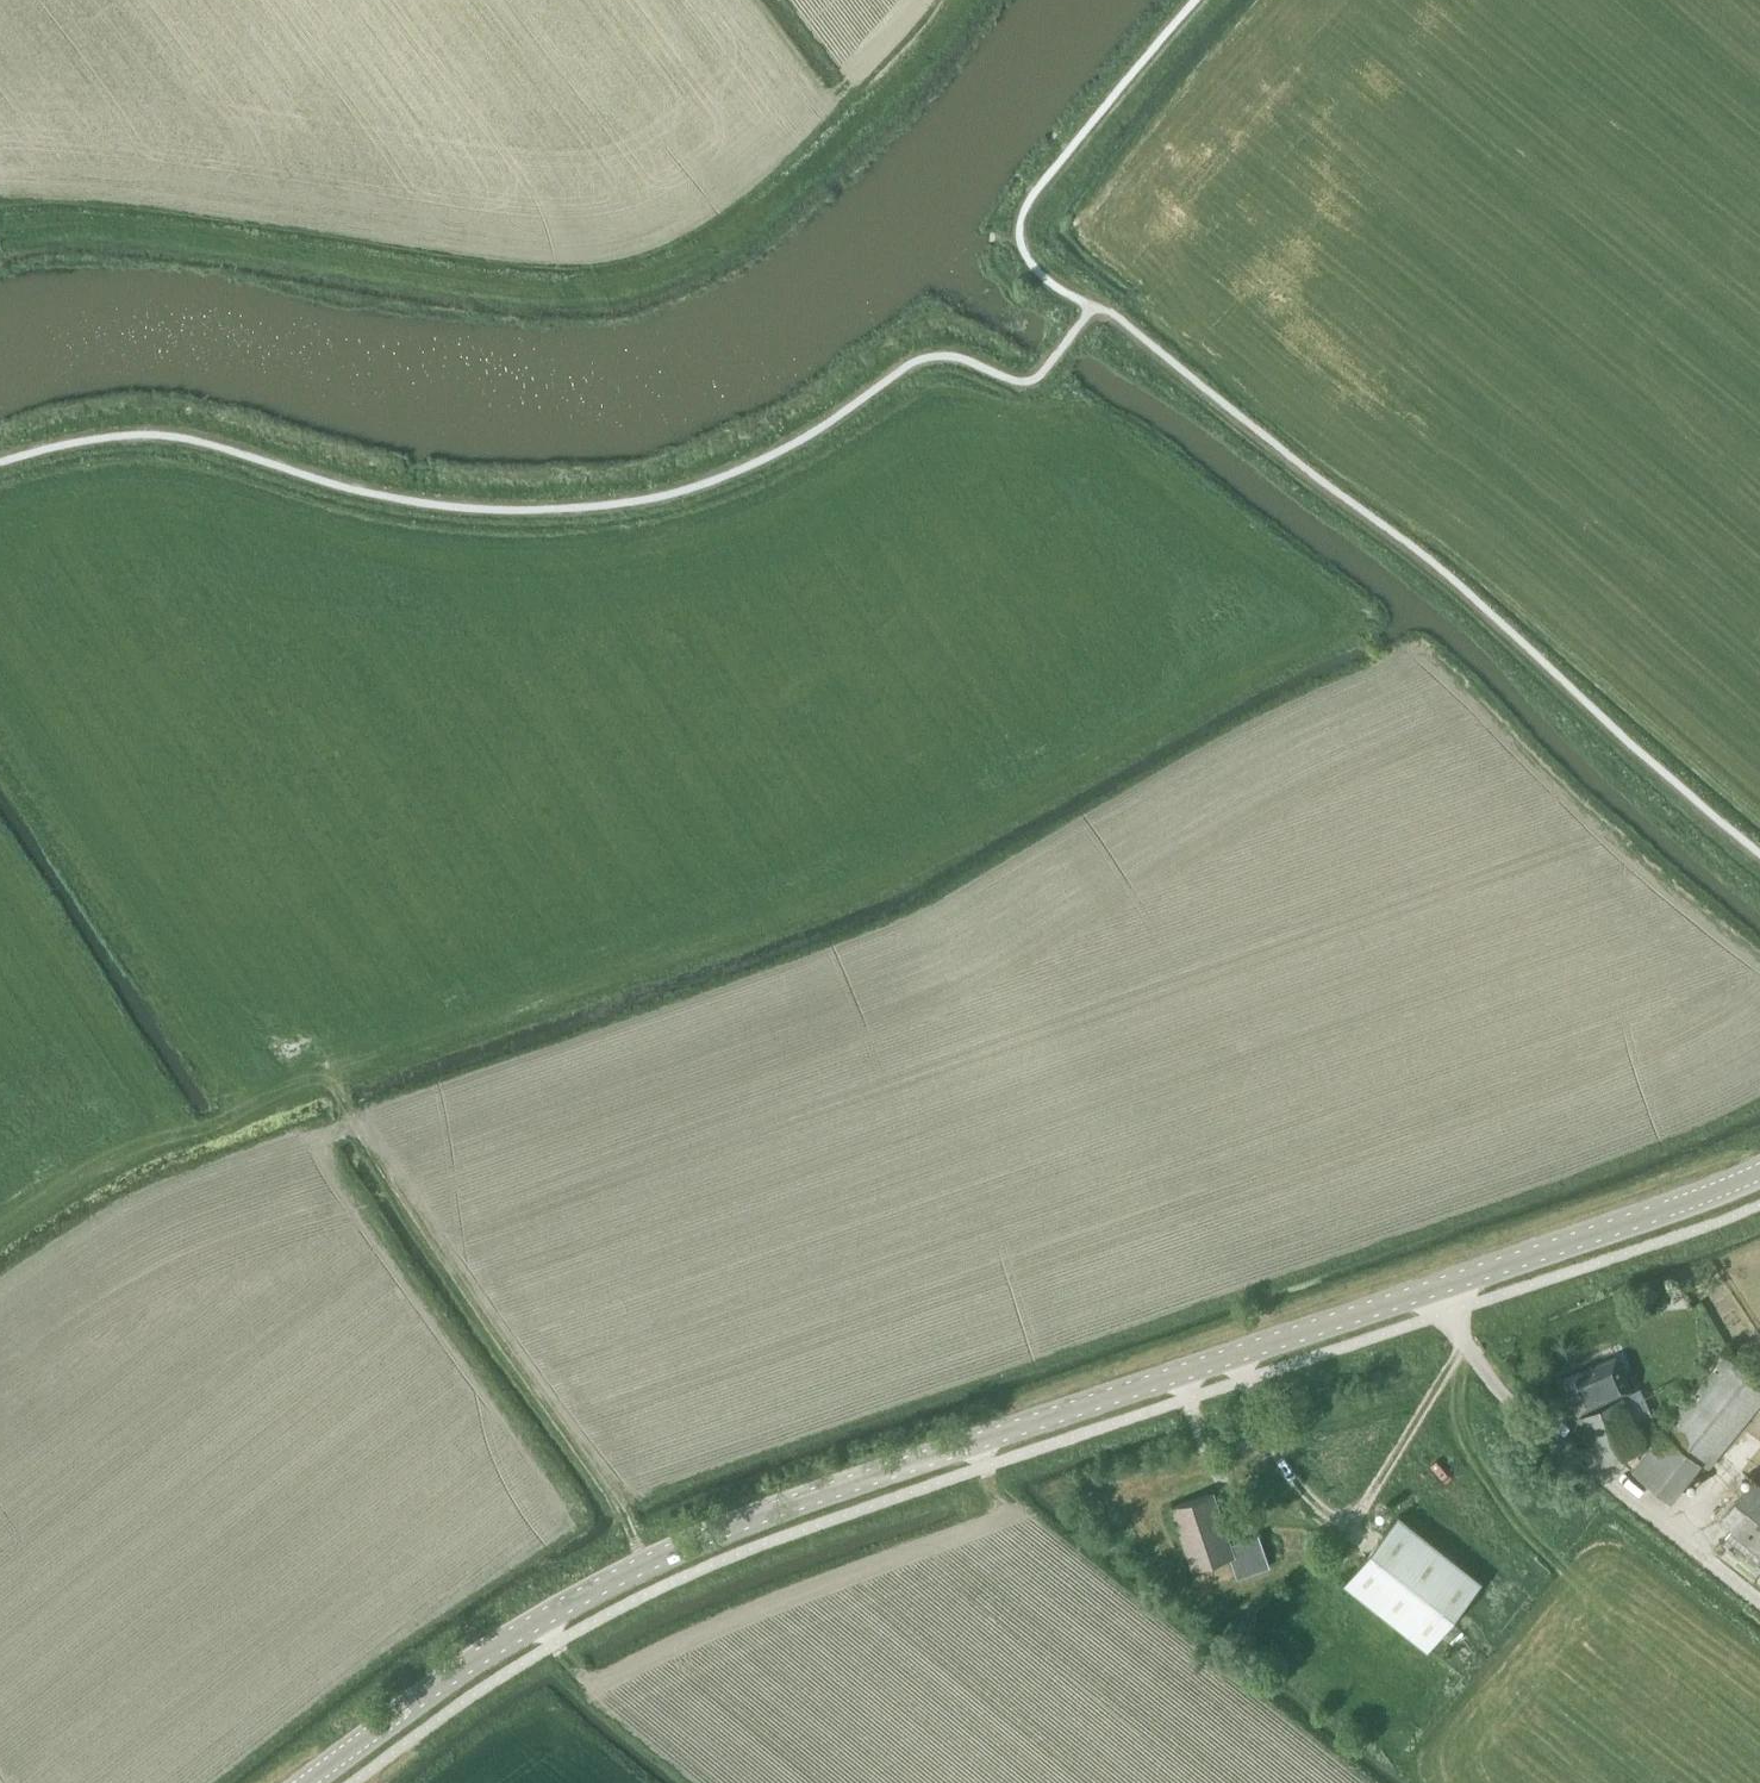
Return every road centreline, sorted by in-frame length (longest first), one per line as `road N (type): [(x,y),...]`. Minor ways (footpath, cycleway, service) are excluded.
road 1 (tertiary): [(308,1782),(460,1670),(689,1545),(1440,1283)]
road 2 (unclassified): [(1759,1607),(1477,1369),(1440,1283)]
road 3 (tertiary): [(1440,1283),(1759,1171)]

